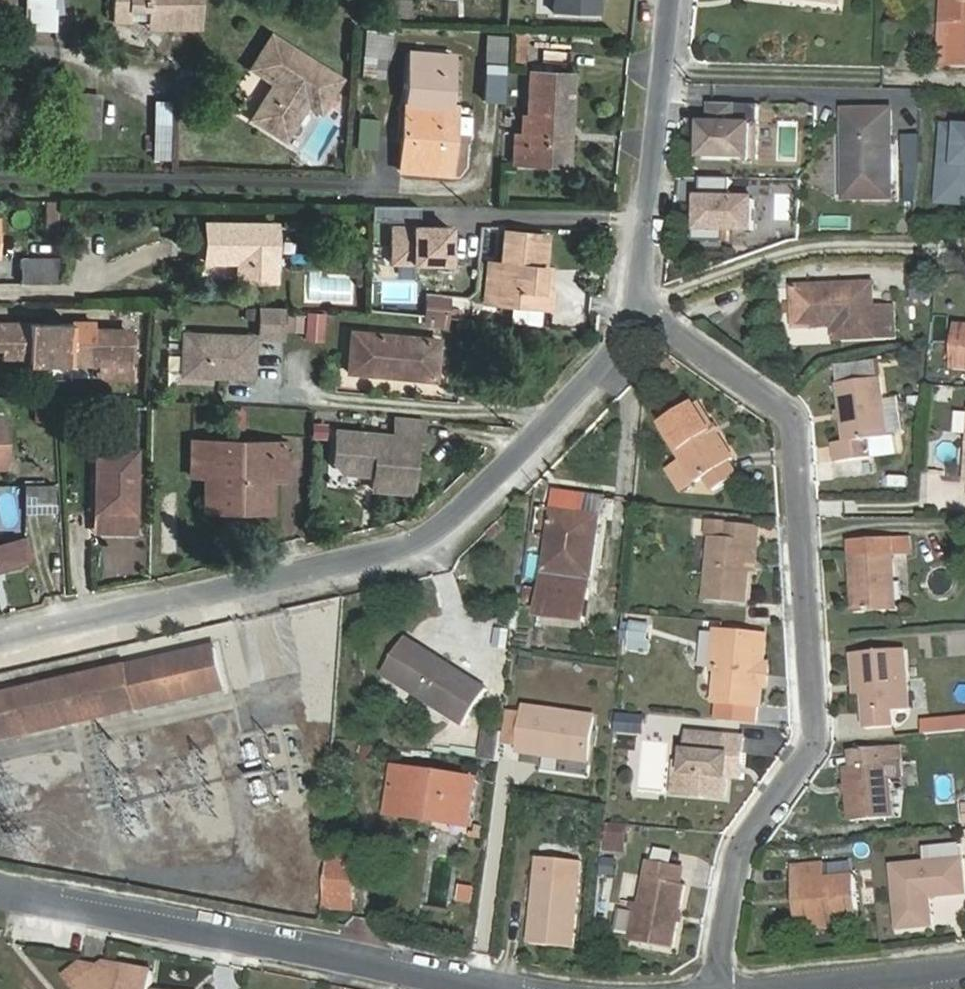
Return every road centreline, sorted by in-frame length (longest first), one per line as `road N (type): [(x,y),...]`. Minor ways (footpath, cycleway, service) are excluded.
road 1 (residential): [(651,320),(792,411),(818,730),(742,838),(713,988)]
road 2 (residential): [(0,643),(427,537),(651,320)]
road 3 (residential): [(0,893),(499,988)]
road 4 (residential): [(651,320),(678,0)]
road 5 (residential): [(809,988),(964,972)]

